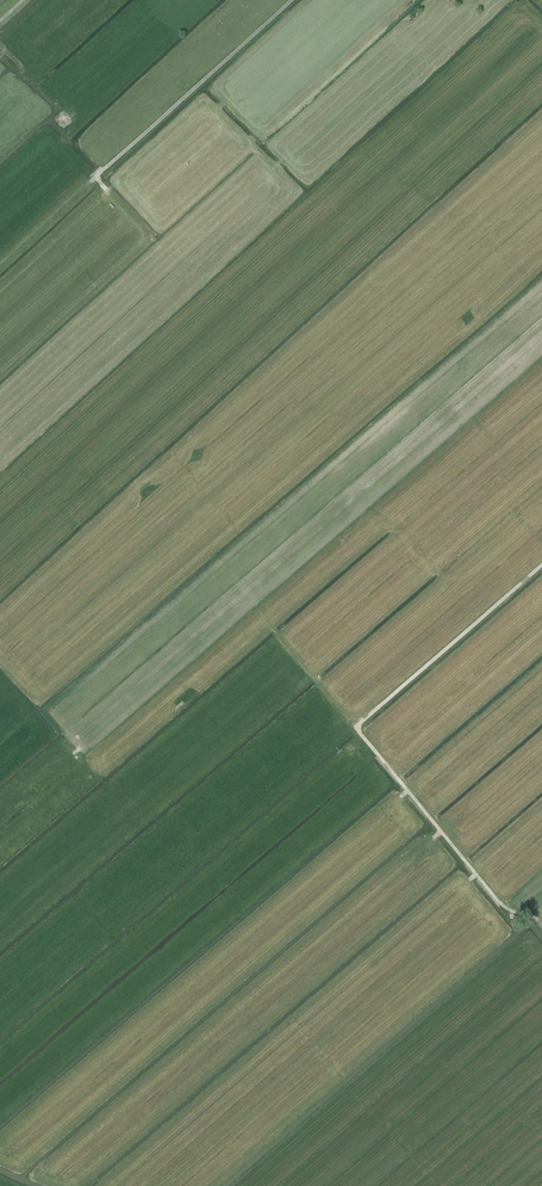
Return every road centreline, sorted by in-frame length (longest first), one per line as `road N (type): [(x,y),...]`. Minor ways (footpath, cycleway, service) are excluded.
road 1 (track): [(541,565),(357,727),(501,904),(535,919)]
road 2 (track): [(292,0),(95,177),(105,188)]

